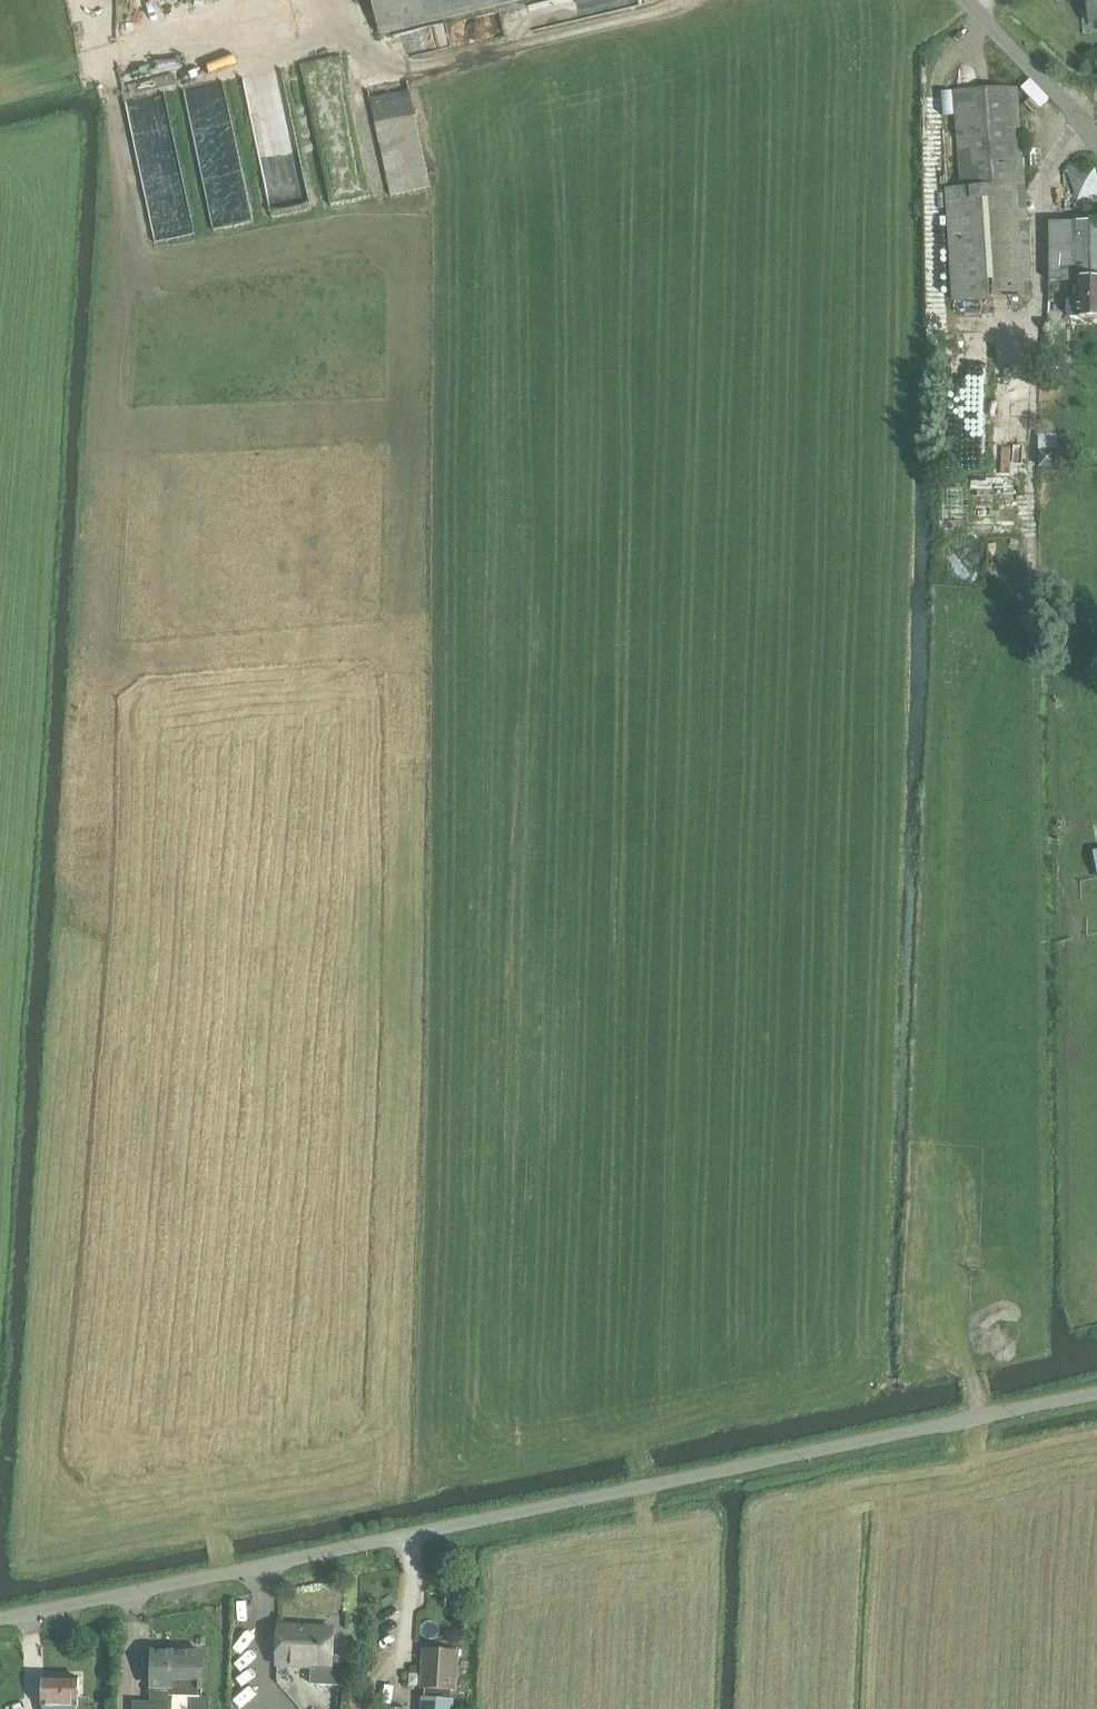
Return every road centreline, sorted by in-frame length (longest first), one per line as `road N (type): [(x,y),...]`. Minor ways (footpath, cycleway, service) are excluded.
road 1 (unclassified): [(0,1619),(1096,1394)]
road 2 (unclassified): [(1096,143),(970,0)]

